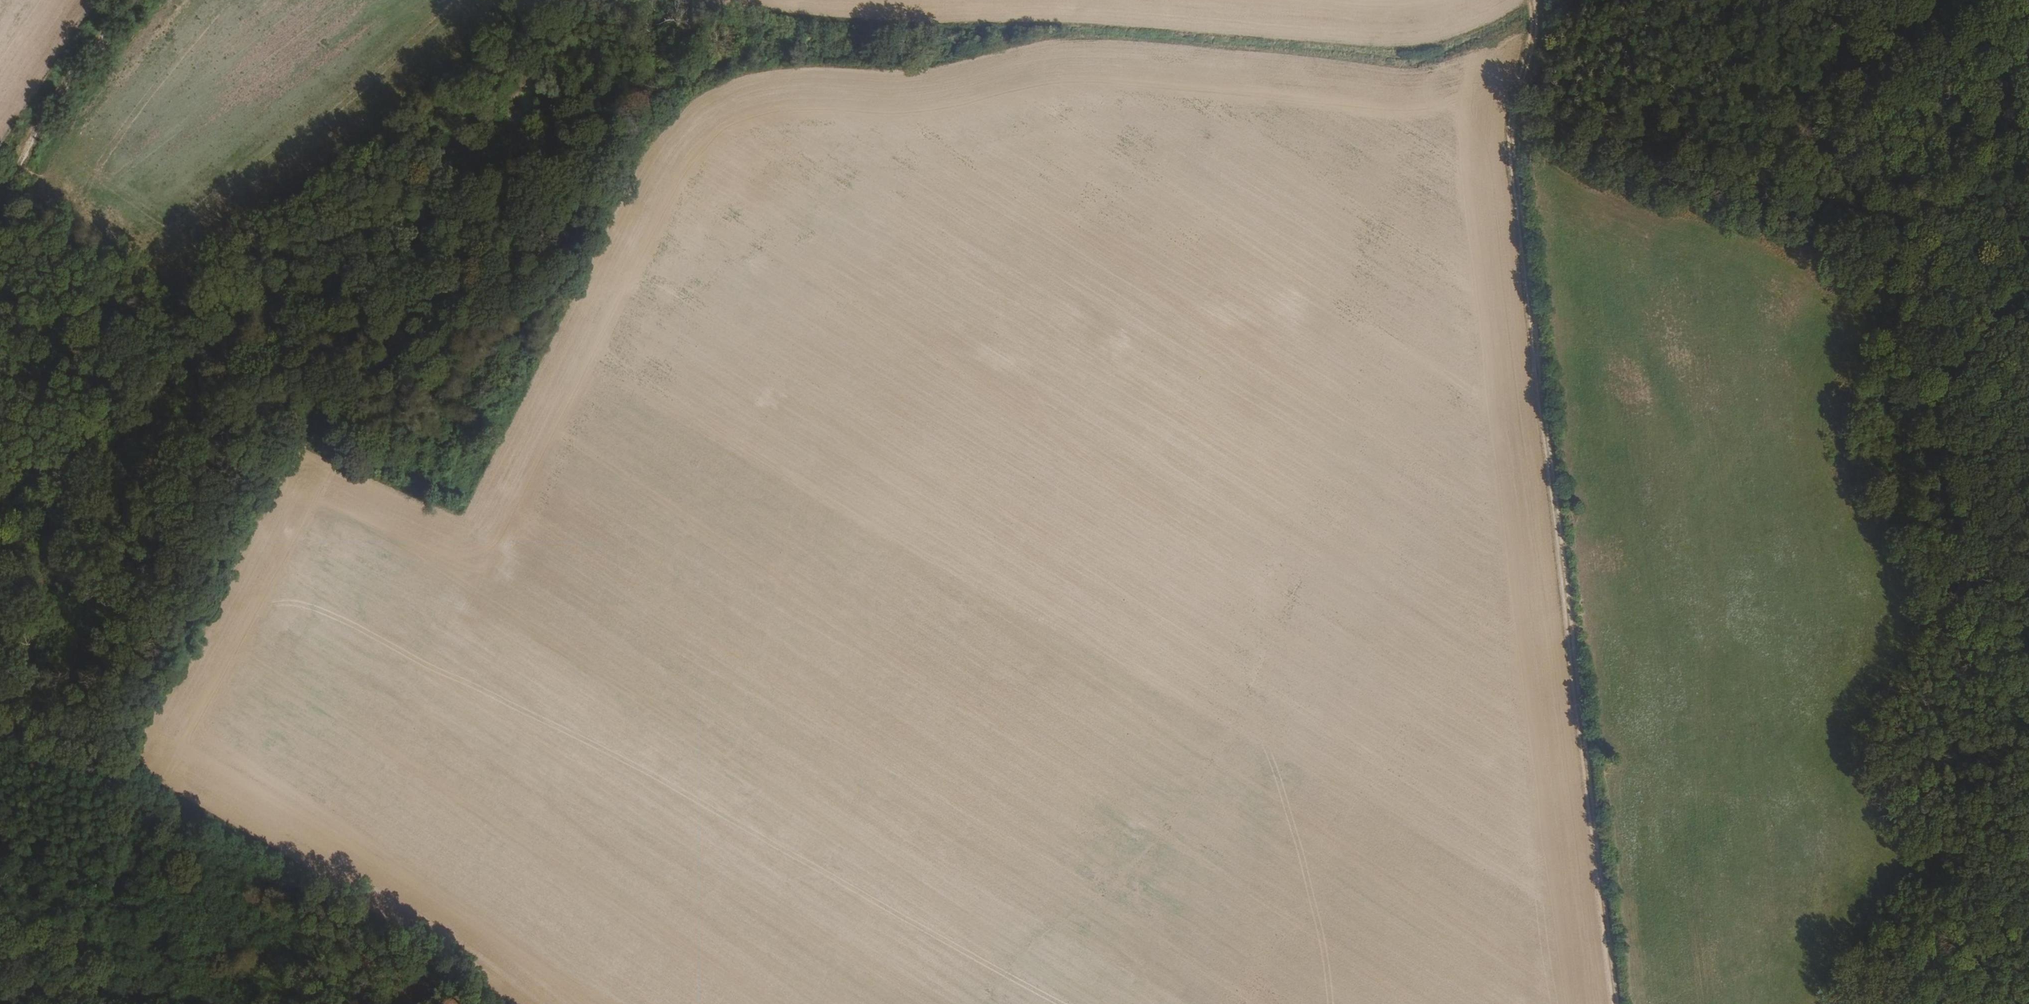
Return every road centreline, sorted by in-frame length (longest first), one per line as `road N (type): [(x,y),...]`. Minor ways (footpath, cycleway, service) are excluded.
road 1 (track): [(1618,1003),(1516,137),(1542,20),(1577,0)]
road 2 (track): [(0,189),(143,0)]

